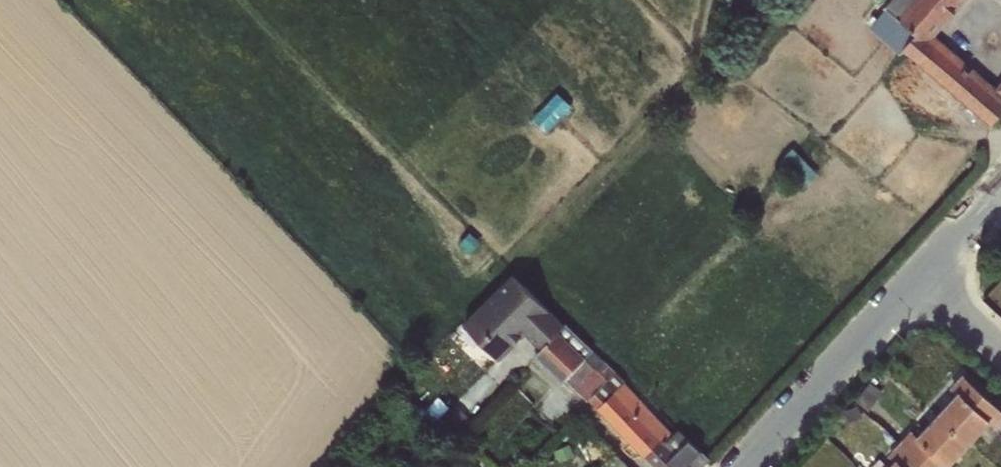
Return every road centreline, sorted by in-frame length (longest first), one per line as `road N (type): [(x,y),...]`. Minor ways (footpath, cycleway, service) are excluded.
road 1 (residential): [(918,276),(741,466)]
road 2 (residential): [(1000,185),(918,276)]

